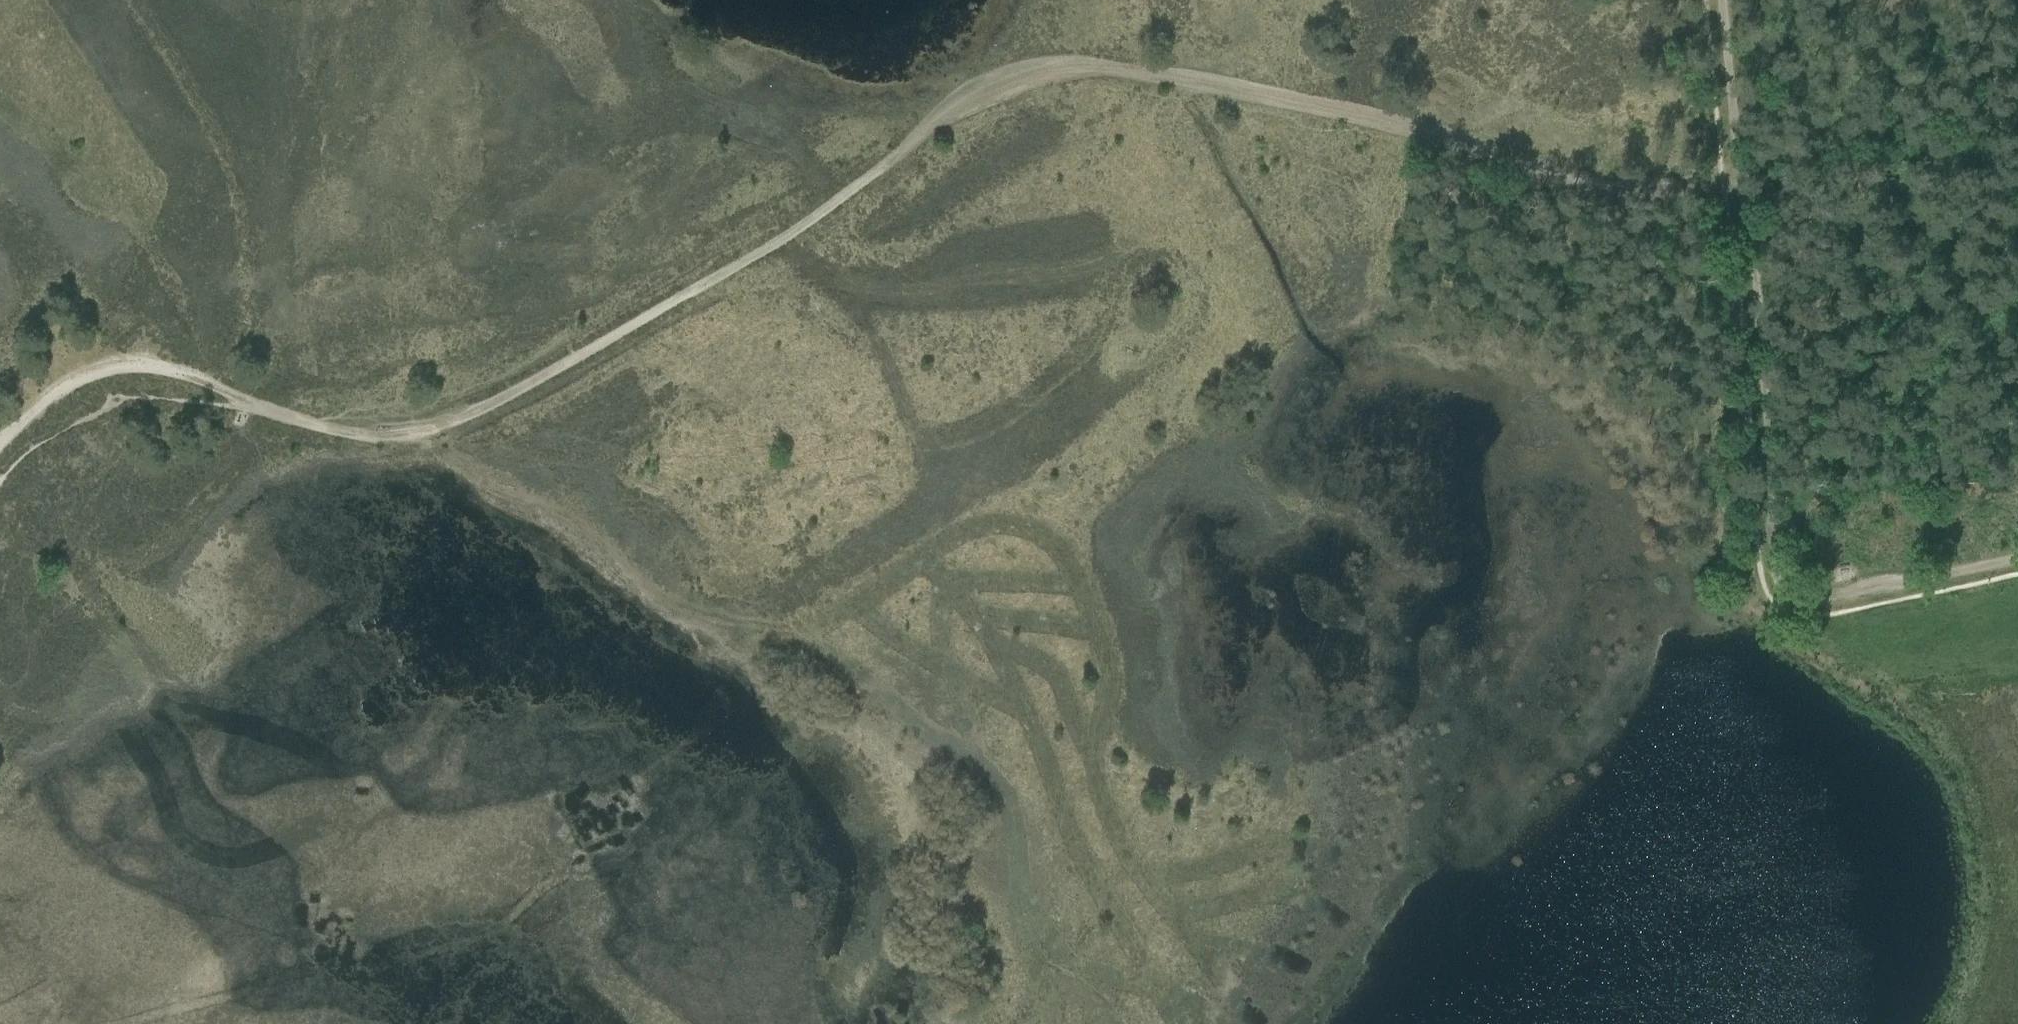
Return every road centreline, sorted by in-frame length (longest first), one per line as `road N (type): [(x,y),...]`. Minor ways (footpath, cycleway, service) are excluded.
road 1 (track): [(1742,167),(1790,606)]
road 2 (track): [(1790,606),(2017,557)]
road 3 (track): [(1731,0),(1742,167)]

